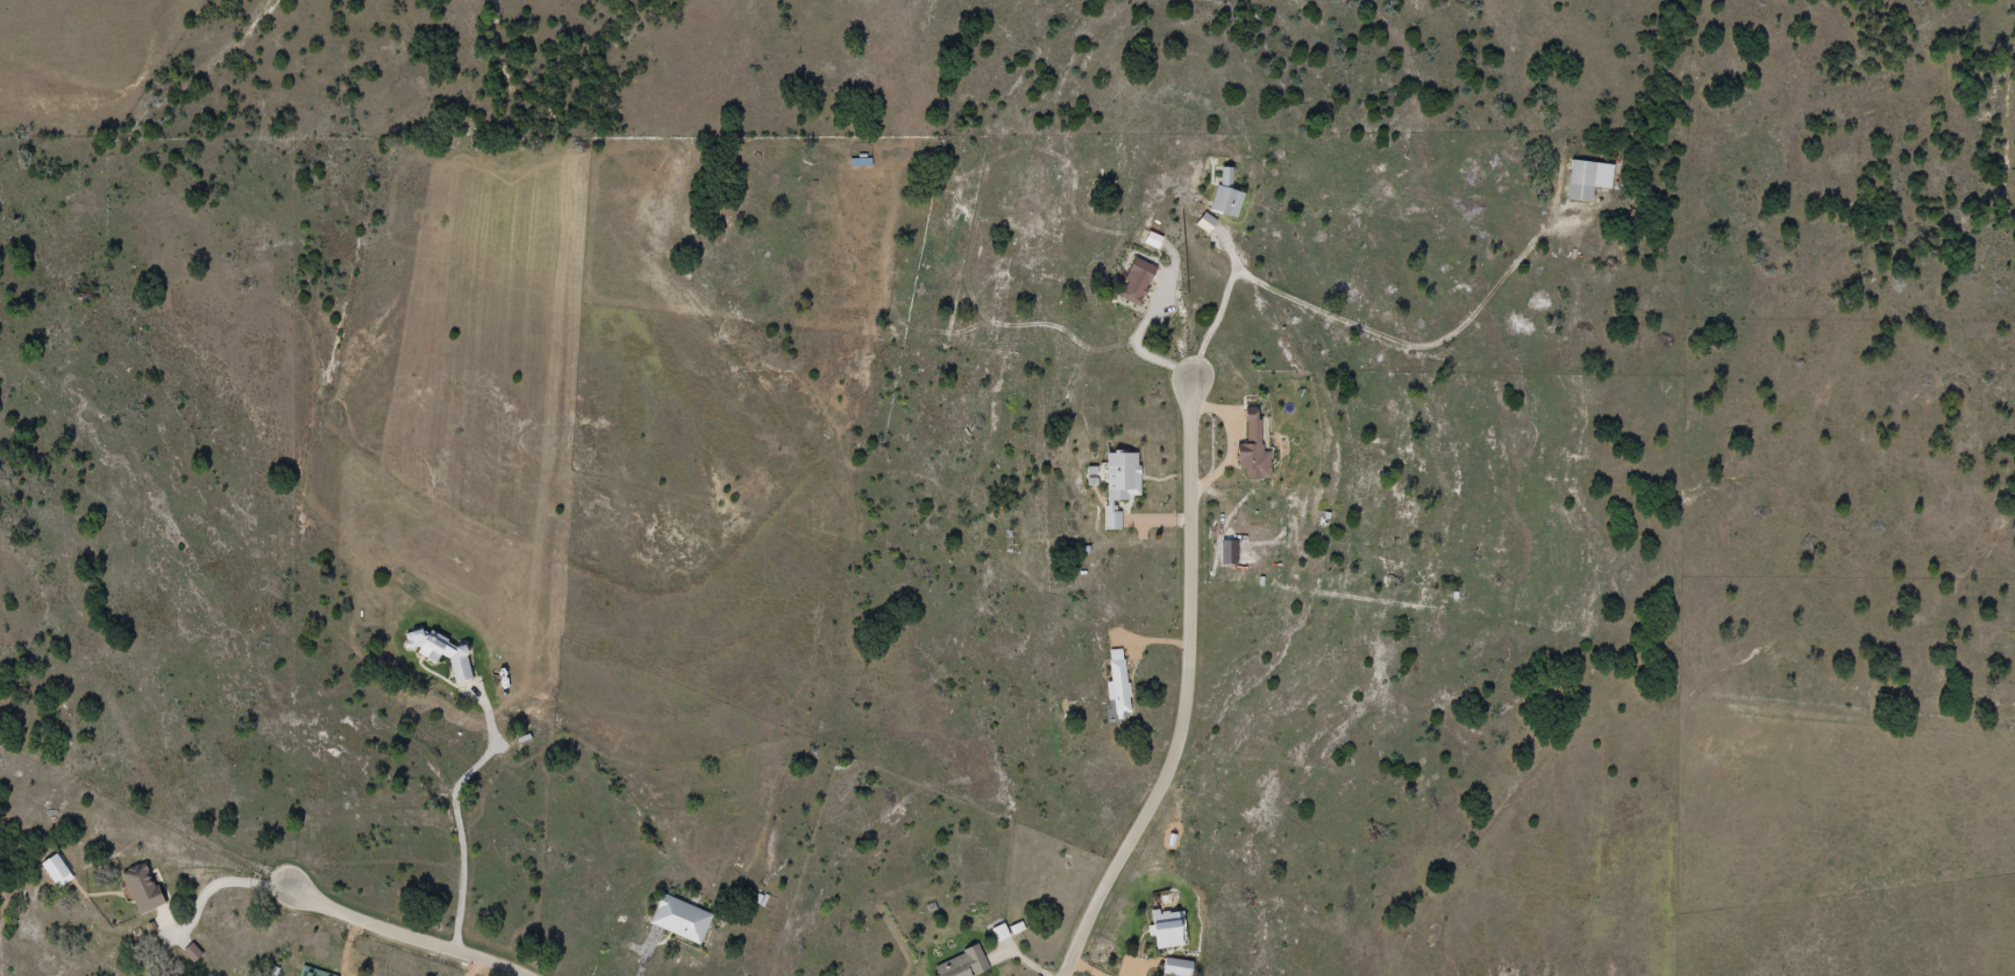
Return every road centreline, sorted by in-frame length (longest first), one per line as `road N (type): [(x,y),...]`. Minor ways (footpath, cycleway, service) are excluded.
road 1 (residential): [(512,975),(294,895)]

